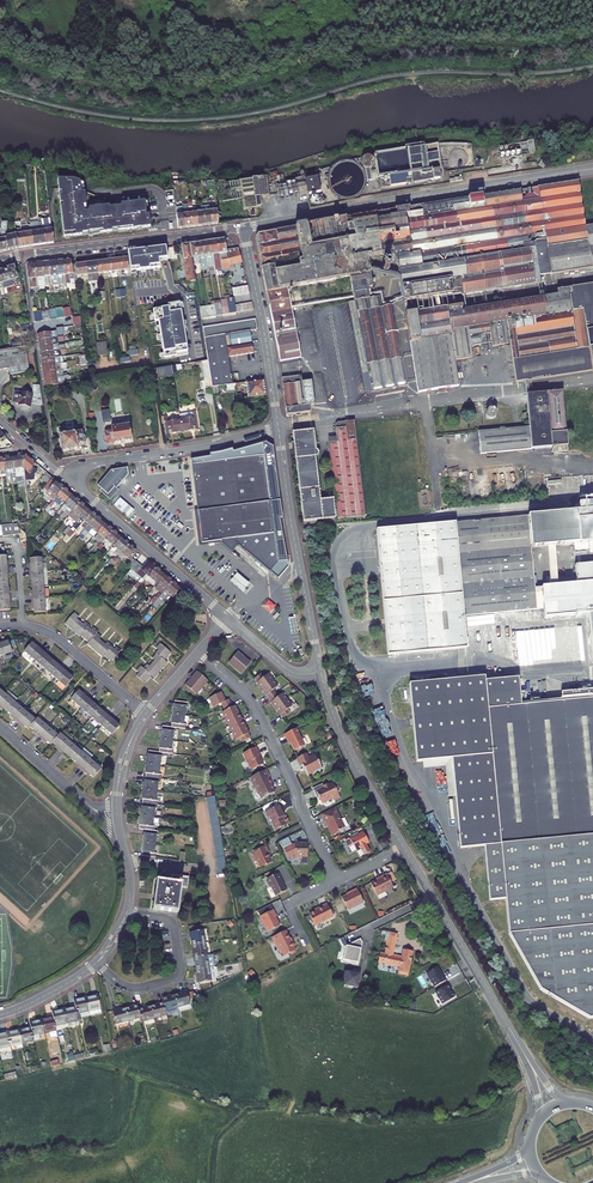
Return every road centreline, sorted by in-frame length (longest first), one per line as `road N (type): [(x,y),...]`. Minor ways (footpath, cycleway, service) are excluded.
road 1 (secondary): [(242,228),(592,168)]
road 2 (residential): [(198,652),(254,704),(337,881)]
road 3 (tertiary): [(278,426),(321,672)]
road 4 (tertiary): [(404,848),(516,1040)]
road 5 (secondary): [(22,255),(242,228)]
road 6 (residential): [(73,484),(87,464),(278,426)]
road 7 (residential): [(22,255),(48,463)]
road 8 (tertiary): [(73,484),(228,618)]
road 9 (tertiary): [(242,228),(278,426)]
road 10 (tertiary): [(321,672),(345,743),(404,848)]
road 11 (residential): [(96,963),(133,988),(179,974),(171,921),(126,913)]
road 12 (residential): [(23,625),(59,639),(146,714)]
road 13 (residential): [(0,726),(91,807),(117,815)]

